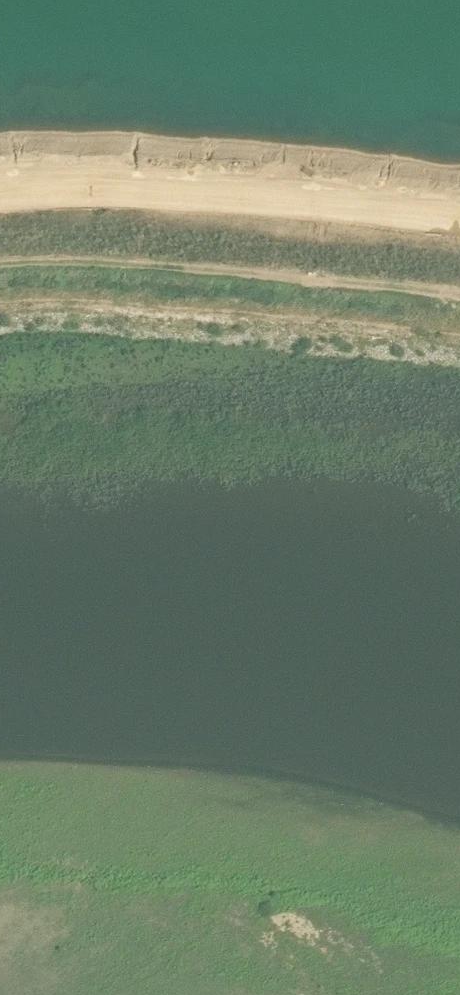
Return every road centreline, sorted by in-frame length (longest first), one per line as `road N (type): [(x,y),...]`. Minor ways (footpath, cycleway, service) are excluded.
road 1 (track): [(459,301),(178,270),(0,274)]
road 2 (track): [(0,187),(242,188),(459,214)]

